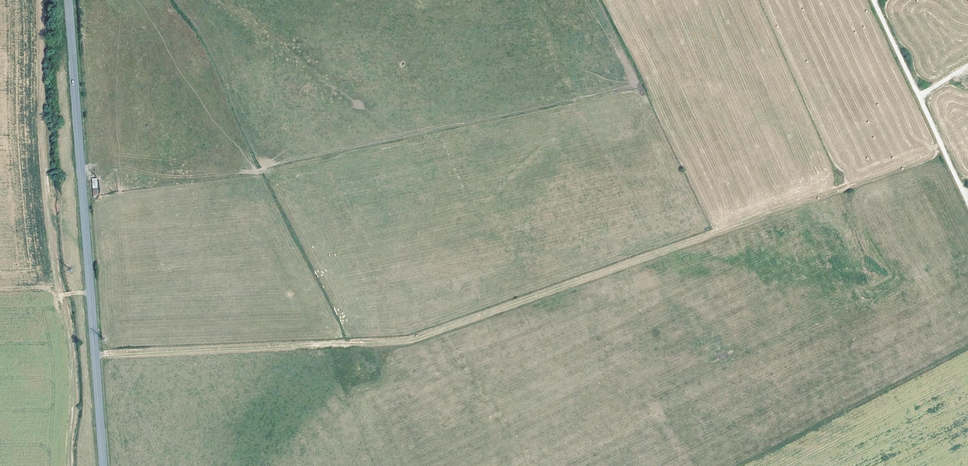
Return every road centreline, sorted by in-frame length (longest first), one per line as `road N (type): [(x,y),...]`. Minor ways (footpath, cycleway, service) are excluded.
road 1 (secondary): [(103,465),(69,0)]
road 2 (track): [(967,201),(875,0)]

